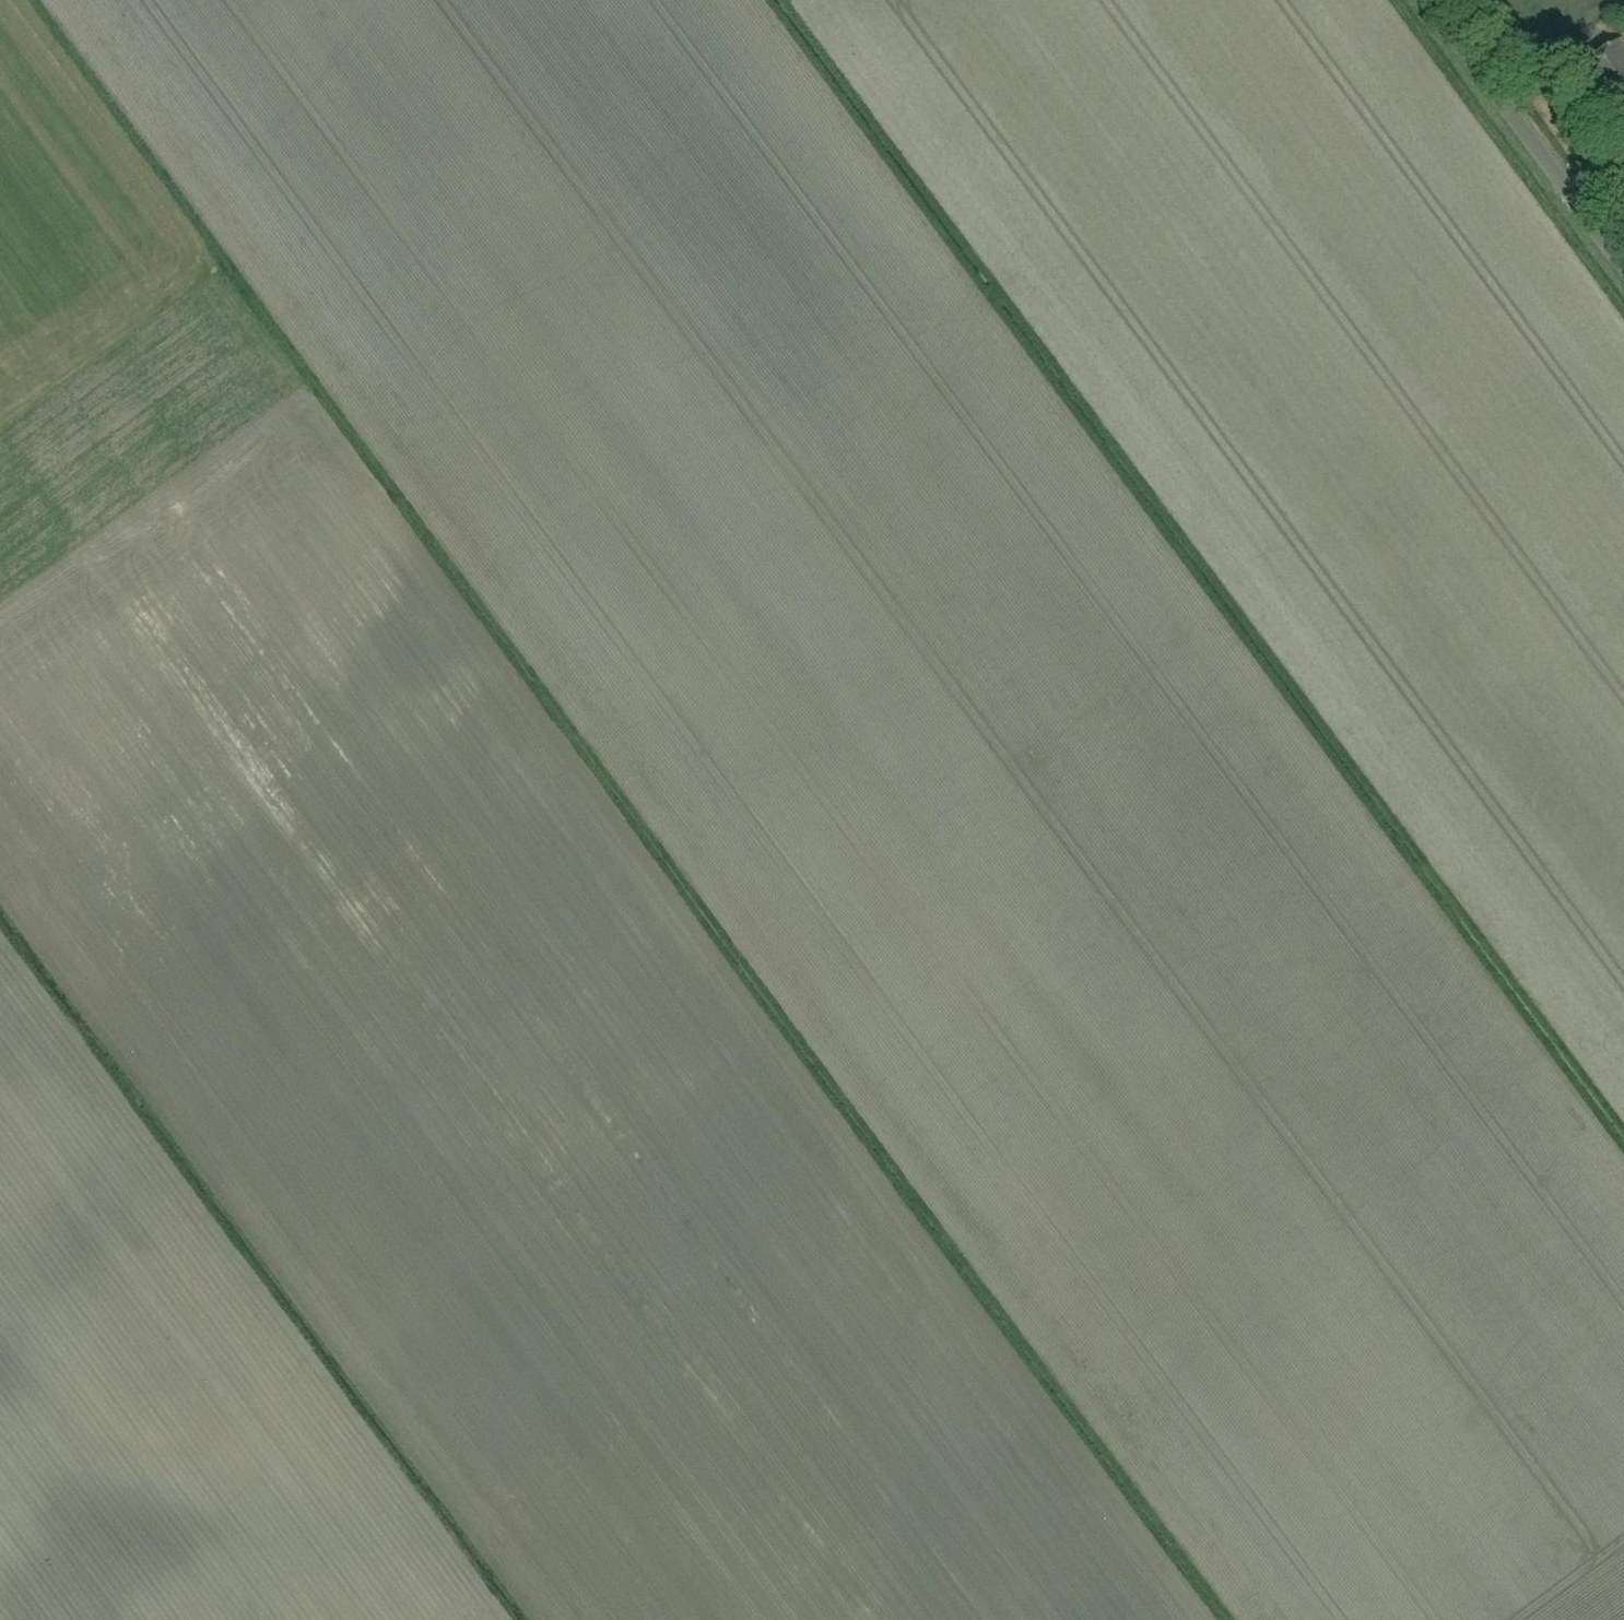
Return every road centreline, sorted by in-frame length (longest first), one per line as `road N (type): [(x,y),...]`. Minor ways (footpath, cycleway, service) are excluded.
road 1 (unclassified): [(1623,264),(1428,0)]

